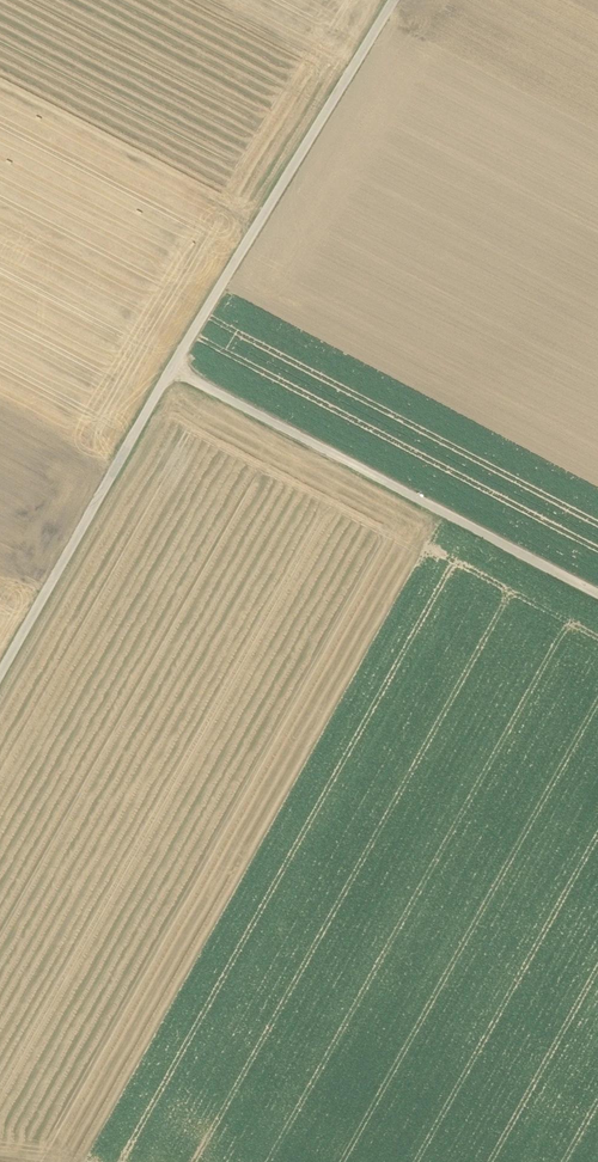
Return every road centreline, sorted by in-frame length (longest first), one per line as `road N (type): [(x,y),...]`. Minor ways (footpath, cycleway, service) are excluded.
road 1 (track): [(597,596),(171,369)]
road 2 (track): [(171,369),(394,0)]
road 3 (track): [(0,674),(171,369)]

